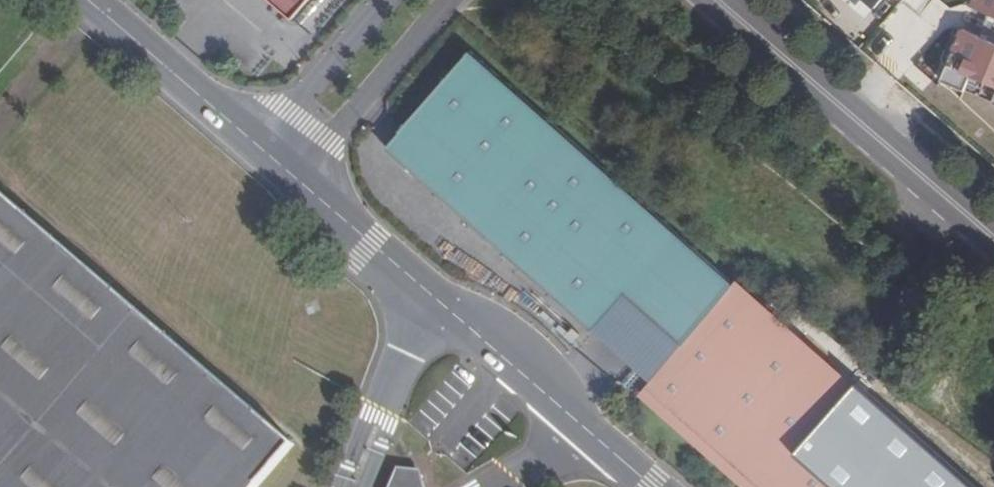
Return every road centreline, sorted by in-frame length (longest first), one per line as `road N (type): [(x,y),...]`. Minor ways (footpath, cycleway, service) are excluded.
road 1 (unclassified): [(651,486),(296,177)]
road 2 (primary): [(993,237),(717,0)]
road 3 (unclassified): [(296,177),(452,0)]
road 4 (unclassified): [(255,142),(85,0)]
road 5 (unclassified): [(378,0),(255,142)]

